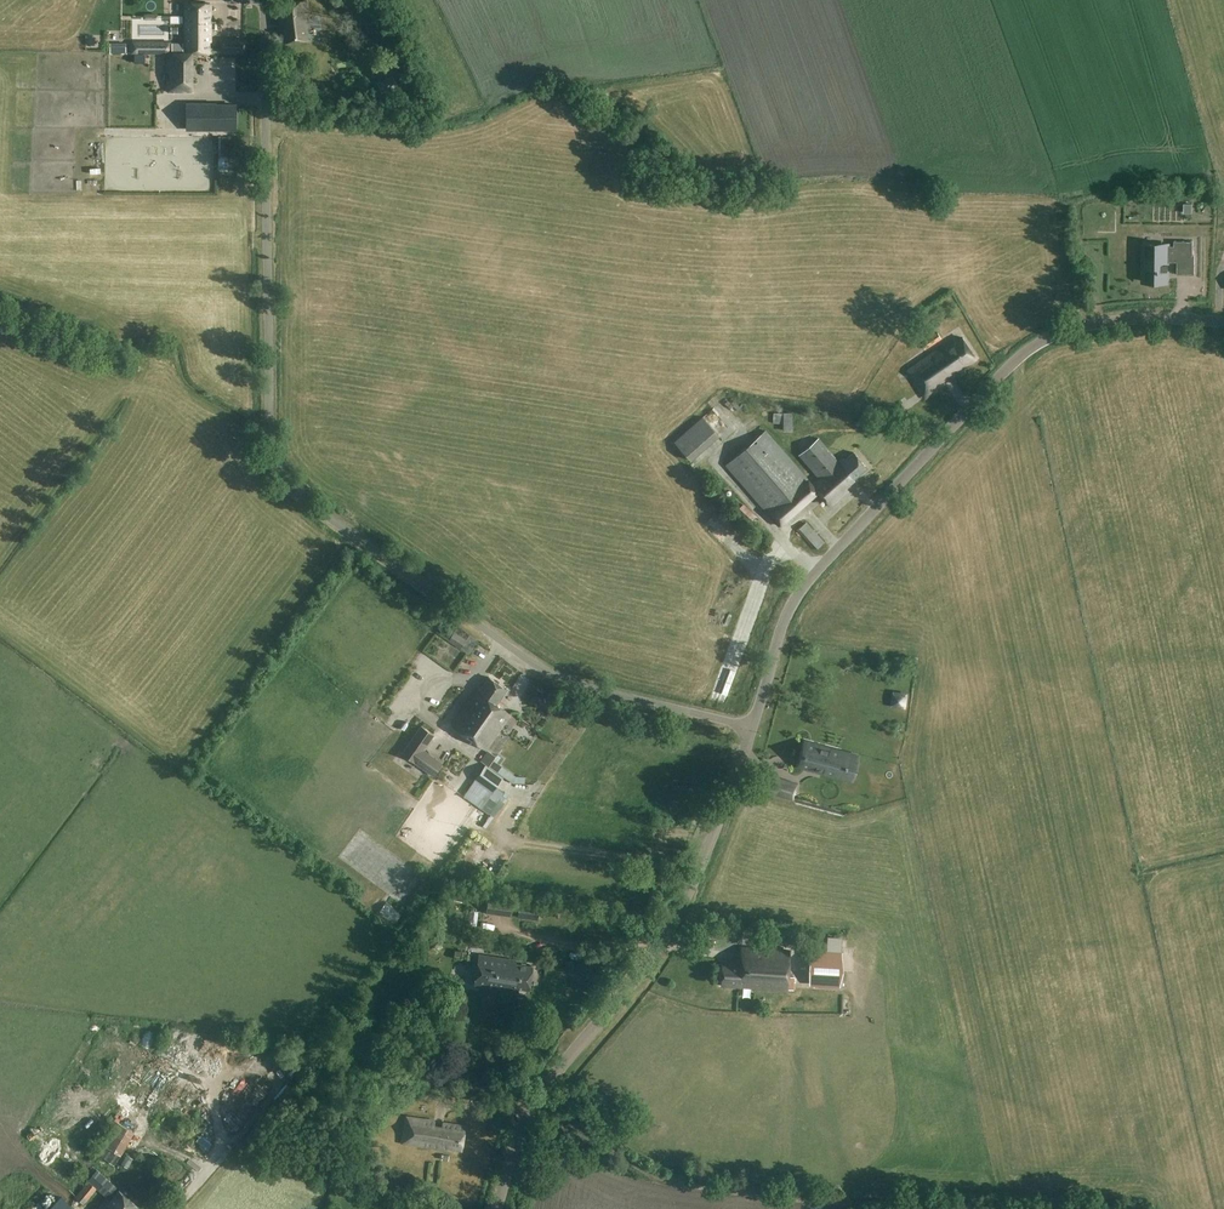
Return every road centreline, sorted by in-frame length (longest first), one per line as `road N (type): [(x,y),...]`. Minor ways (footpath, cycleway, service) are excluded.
road 1 (unclassified): [(753,728),(534,665),(278,473),(269,427),(263,0)]
road 2 (unclassified): [(753,728),(798,594),(1018,358),(1090,324),(1151,317),(1223,322)]
road 3 (unclassified): [(496,1208),(536,1101),(676,915),(753,728)]
road 4 (track): [(919,1208),(653,1176),(536,1101)]

